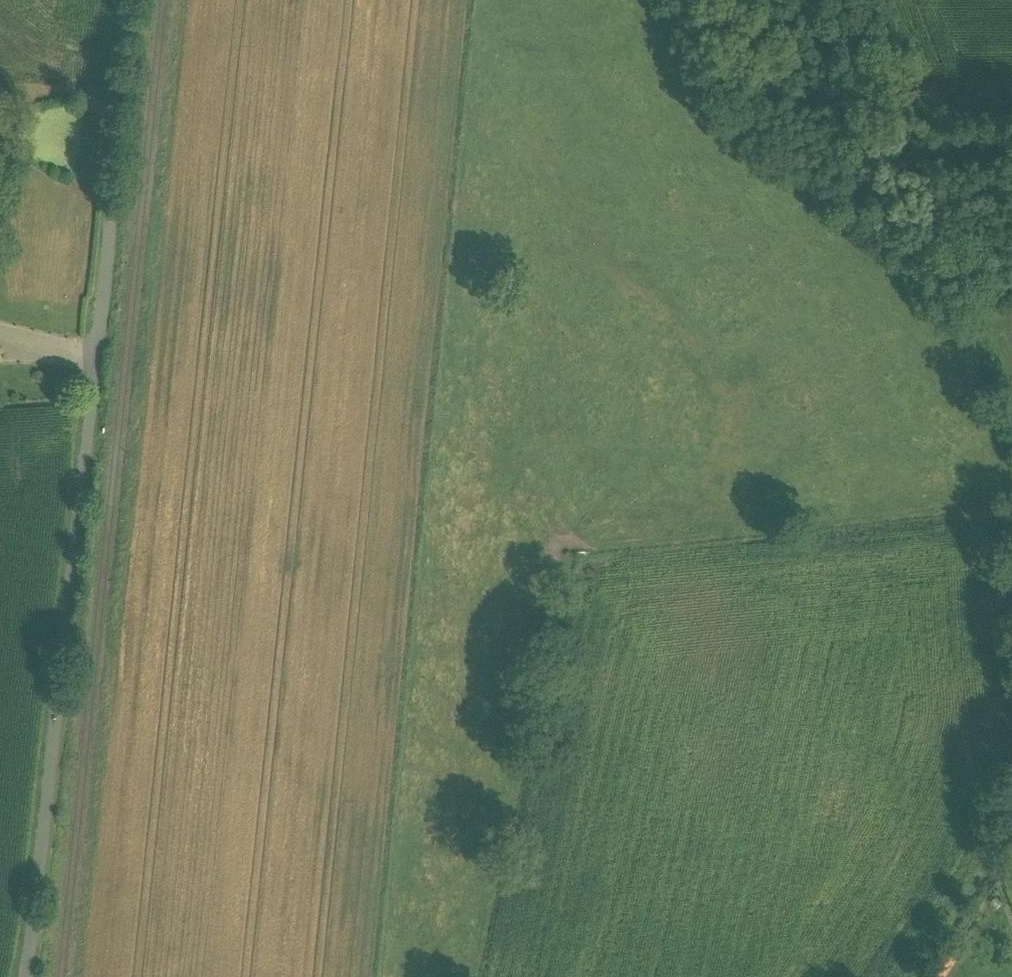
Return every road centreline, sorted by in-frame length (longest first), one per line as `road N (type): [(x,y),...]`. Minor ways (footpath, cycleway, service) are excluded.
road 1 (unclassified): [(24,976),(129,0)]

